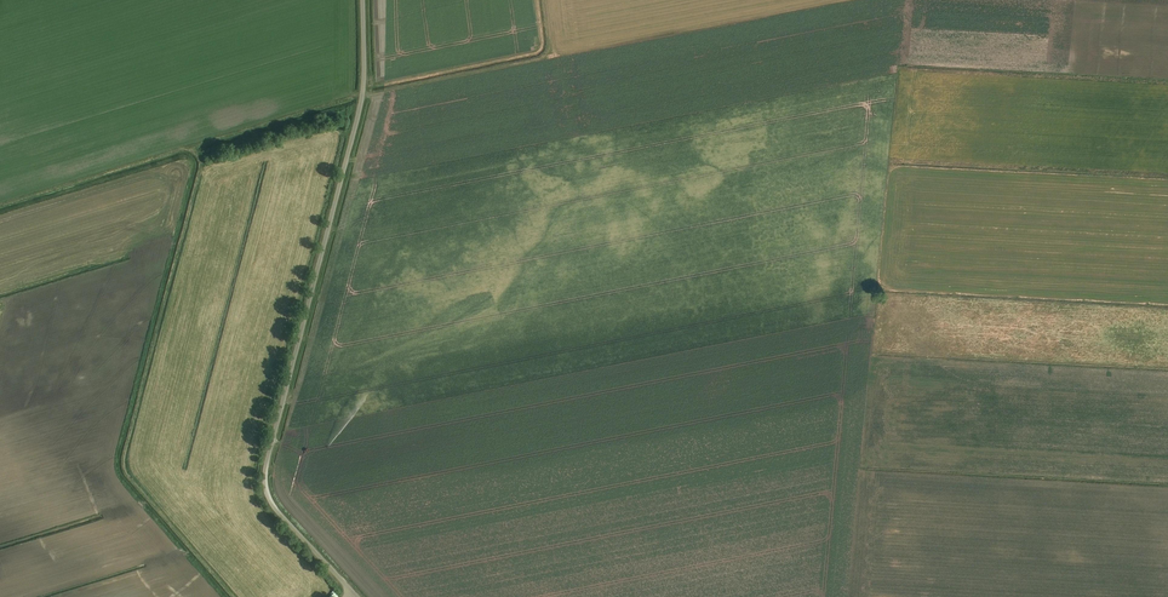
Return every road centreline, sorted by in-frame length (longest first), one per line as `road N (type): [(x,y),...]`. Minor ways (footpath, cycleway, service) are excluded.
road 1 (unclassified): [(353,594),(276,509),(265,485),(357,123),(362,0)]

